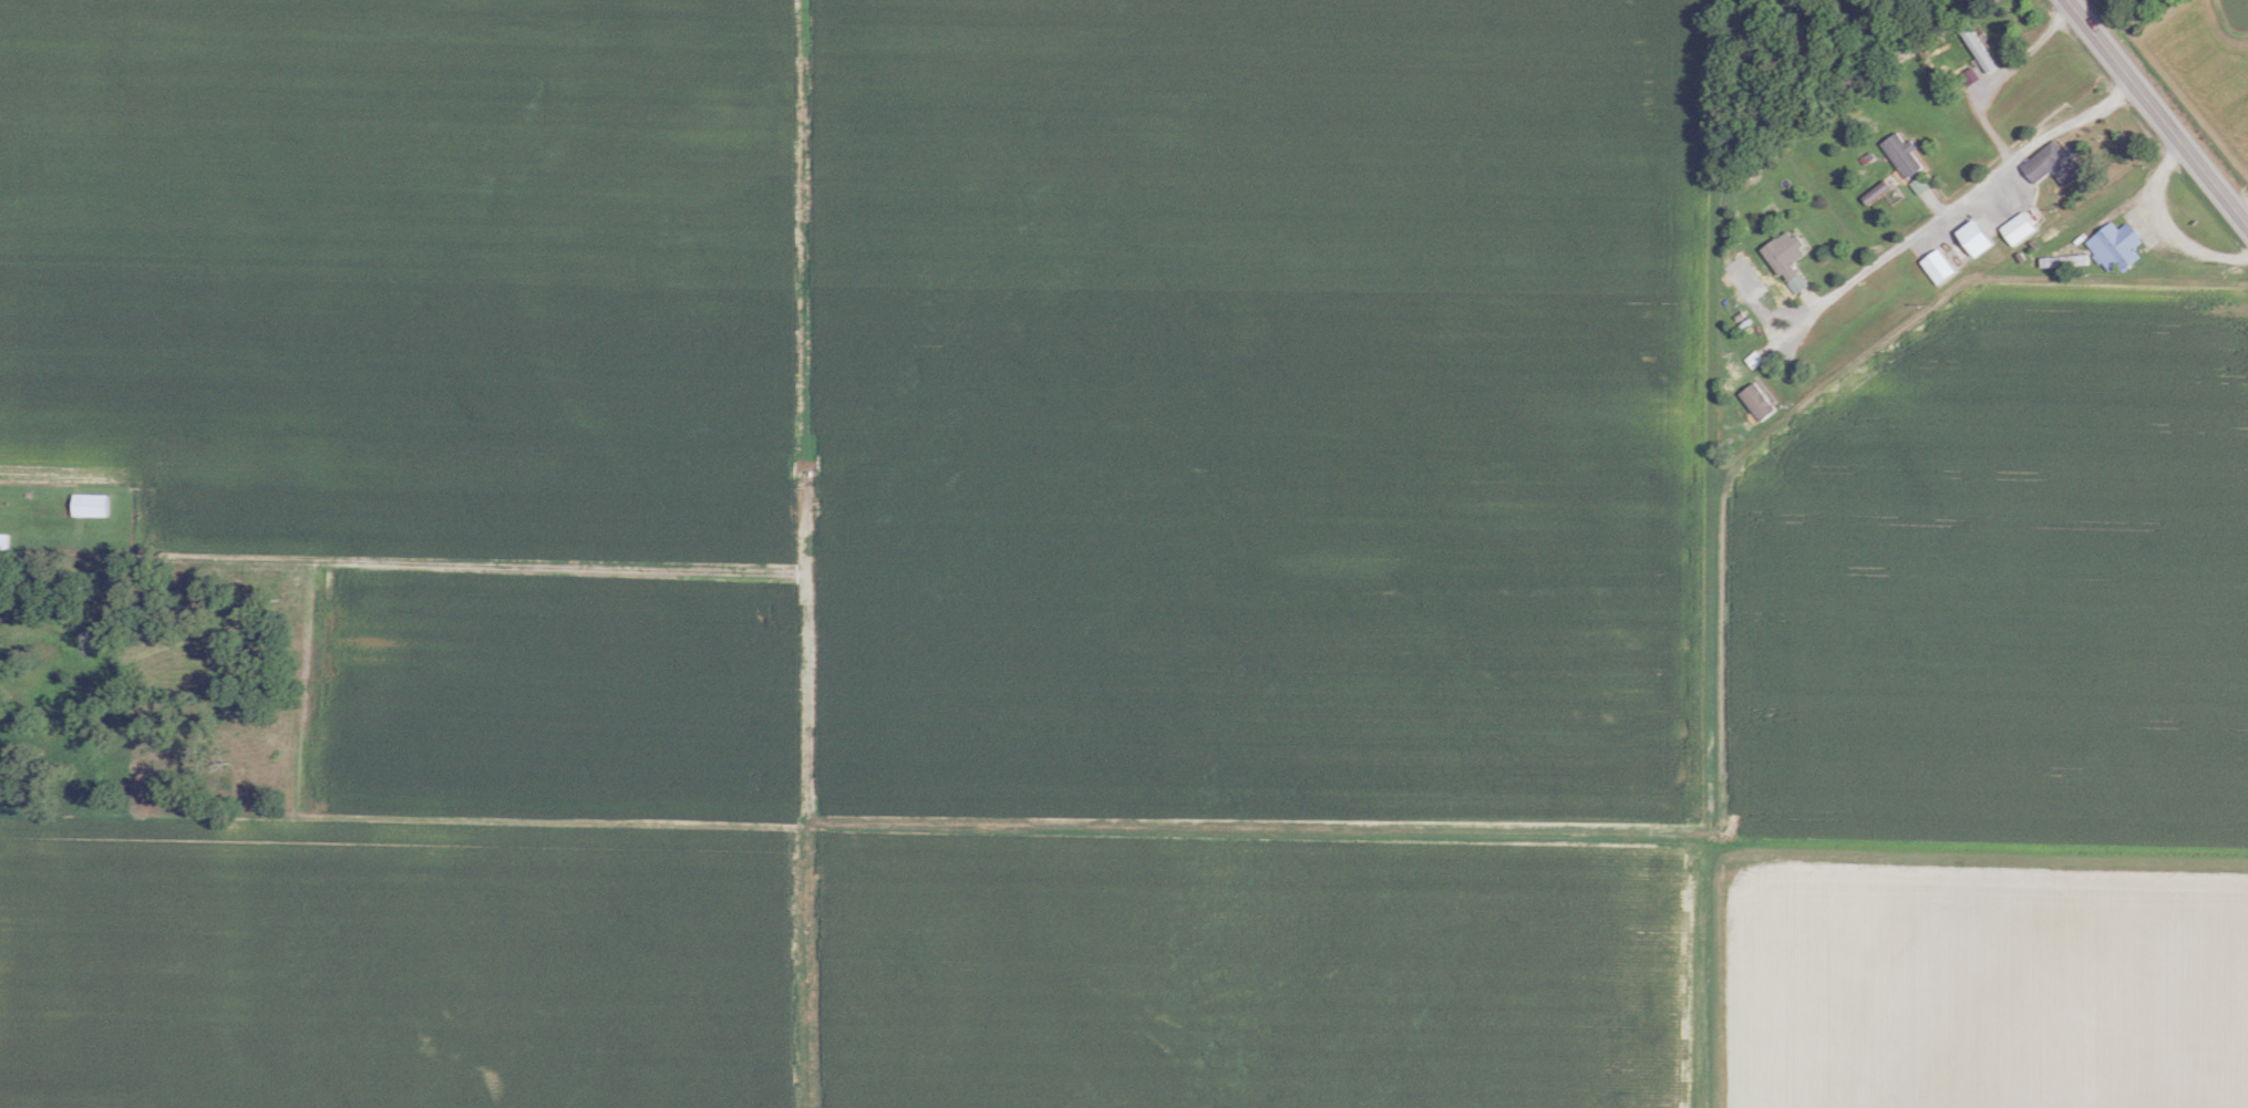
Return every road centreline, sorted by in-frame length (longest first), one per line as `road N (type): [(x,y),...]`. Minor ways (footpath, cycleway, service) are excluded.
road 1 (residential): [(2136,83),(2044,132),(1818,306)]
road 2 (primary): [(2247,223),(2070,0)]

